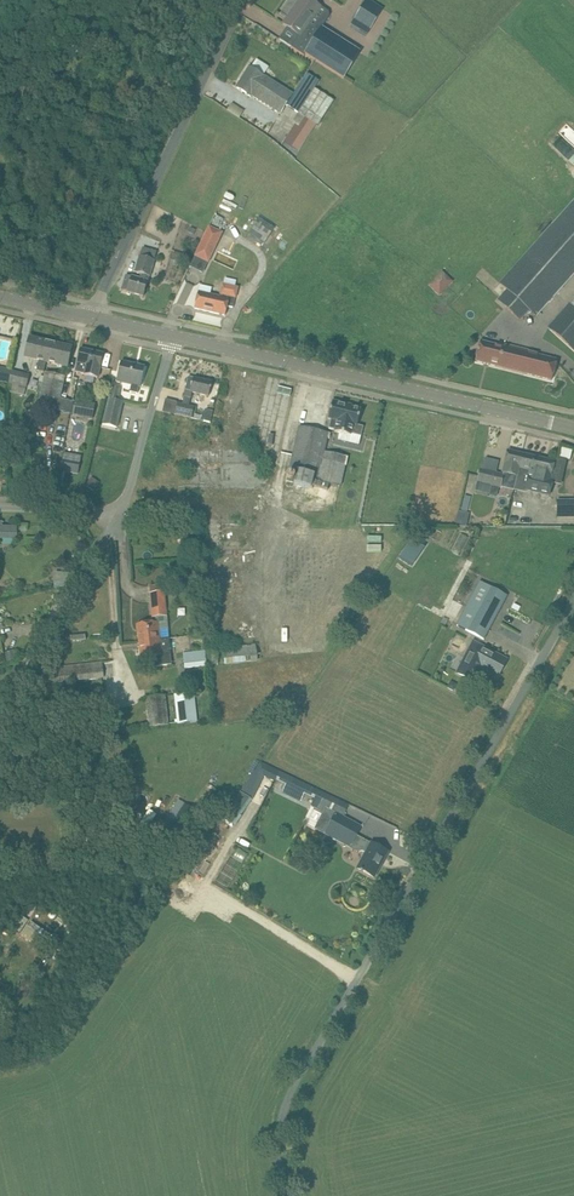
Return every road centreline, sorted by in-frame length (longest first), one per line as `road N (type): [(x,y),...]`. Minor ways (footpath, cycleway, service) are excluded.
road 1 (unclassified): [(284,1195),(277,1158),(291,1092),(573,599)]
road 2 (tertiary): [(573,431),(178,338)]
road 3 (unclassified): [(94,319),(248,0)]
road 4 (unclassified): [(0,700),(123,516)]
road 5 (unclassified): [(178,338),(123,516)]
road 6 (unclassified): [(123,516),(0,512)]

